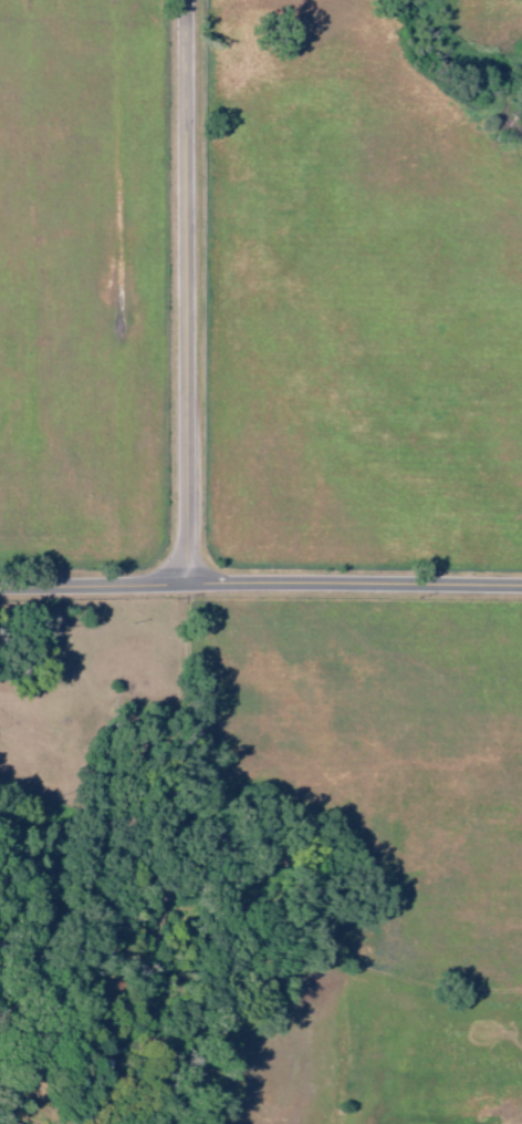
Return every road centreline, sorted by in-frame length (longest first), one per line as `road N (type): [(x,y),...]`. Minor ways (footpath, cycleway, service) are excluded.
road 1 (tertiary): [(189,589),(188,0)]
road 2 (tertiary): [(521,588),(0,592)]

